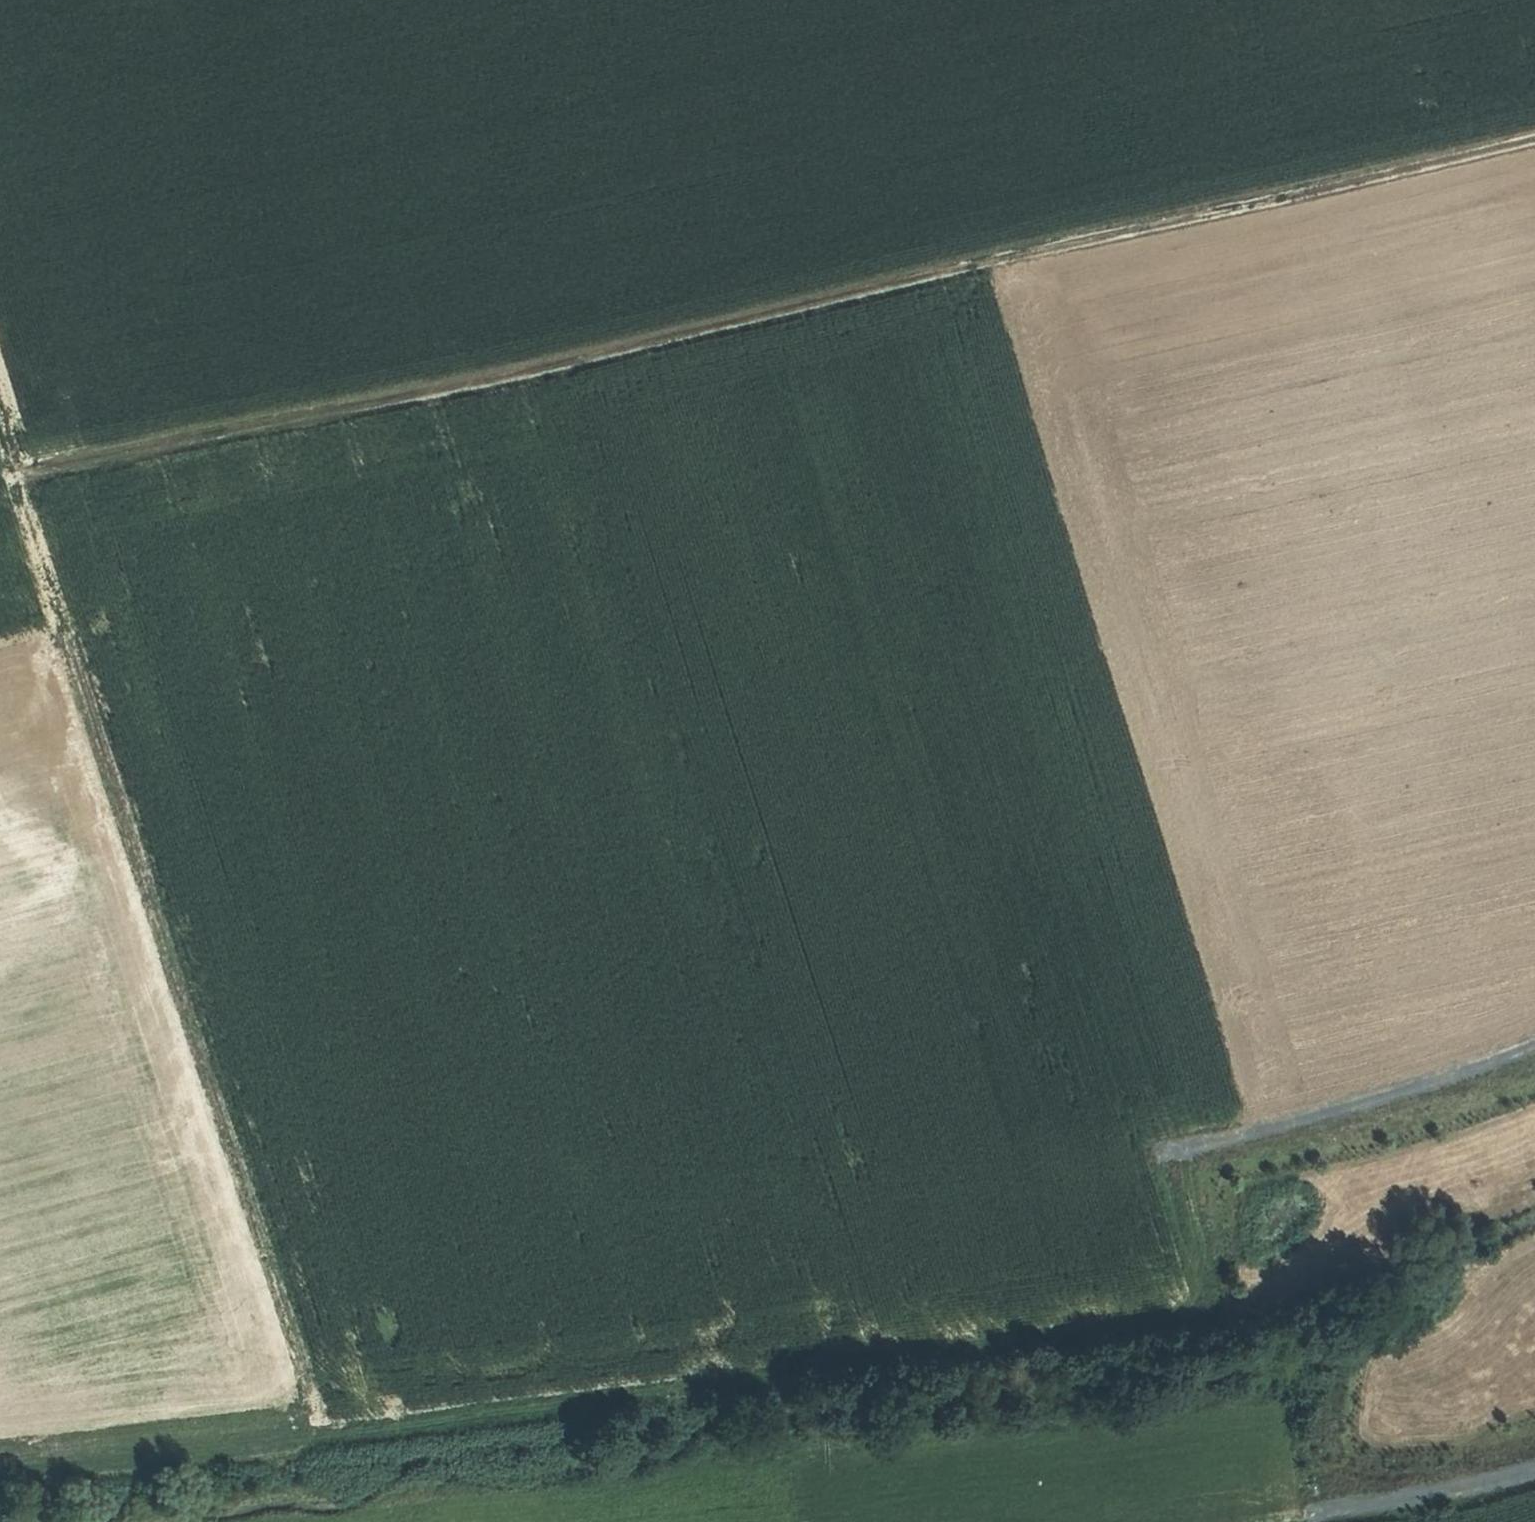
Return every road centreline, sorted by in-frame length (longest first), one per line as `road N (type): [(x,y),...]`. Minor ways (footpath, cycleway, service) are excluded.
road 1 (track): [(0,1462),(322,1437),(642,1393),(1134,1343),(1189,1316),(1202,1275),(1172,1143),(1466,1063),(1534,1036)]
road 2 (track): [(1534,129),(14,479)]
road 3 (track): [(322,1437),(0,434)]
road 4 (track): [(1188,1521),(1403,1492),(1534,1454)]

